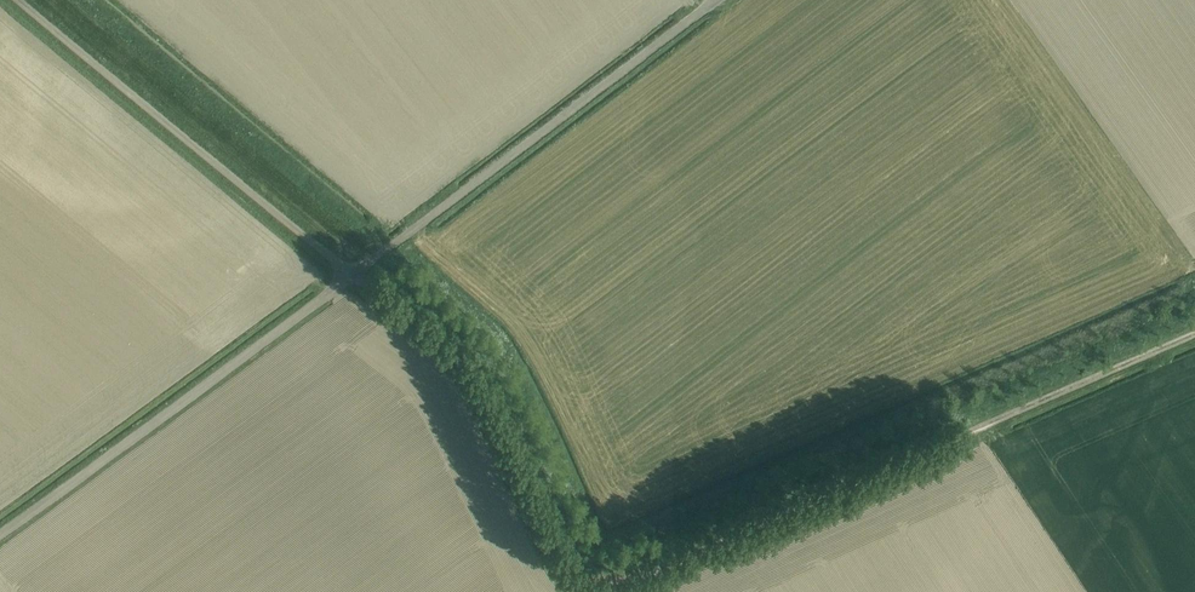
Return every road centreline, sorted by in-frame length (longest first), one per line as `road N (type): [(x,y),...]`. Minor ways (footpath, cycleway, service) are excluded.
road 1 (track): [(18,0),(437,339),(484,403),(559,558),(586,579),(637,578),(679,562),(1194,333)]
road 2 (unclassified): [(0,535),(715,0)]

